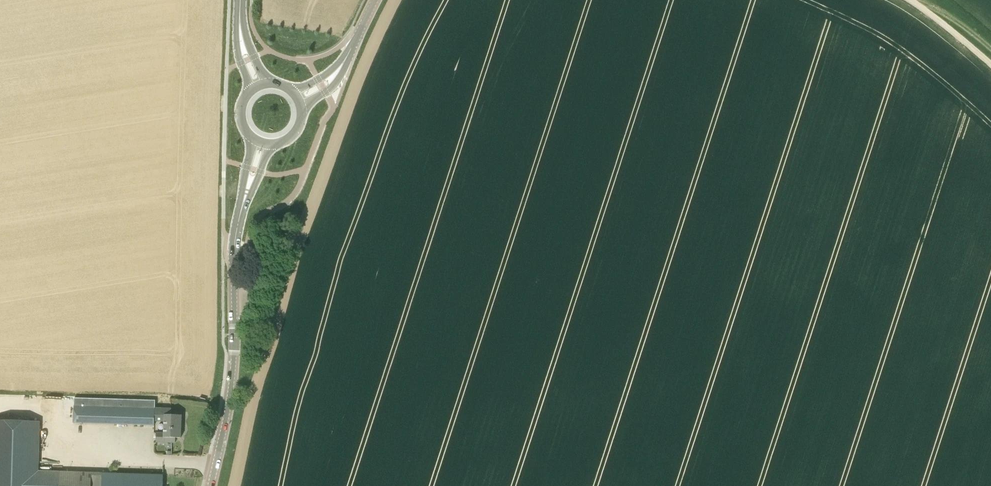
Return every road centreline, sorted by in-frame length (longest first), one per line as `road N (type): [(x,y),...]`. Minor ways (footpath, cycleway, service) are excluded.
road 1 (tertiary): [(211,485),(234,370),(242,209)]

